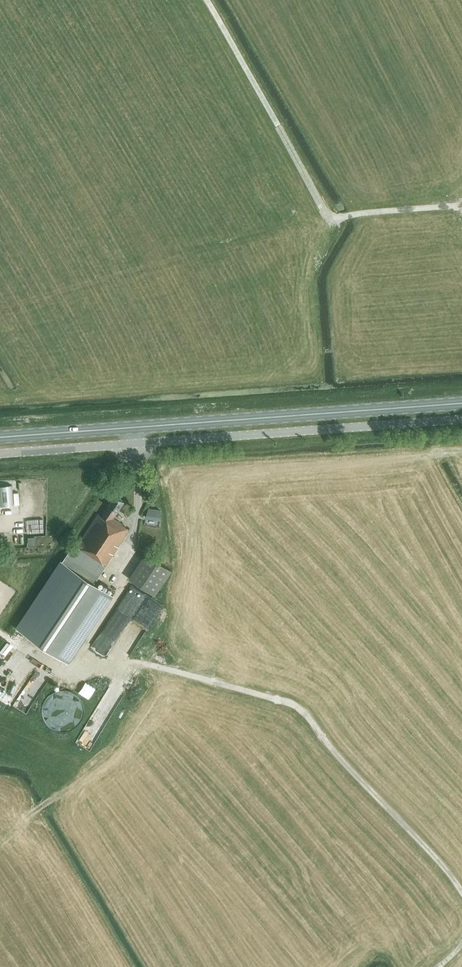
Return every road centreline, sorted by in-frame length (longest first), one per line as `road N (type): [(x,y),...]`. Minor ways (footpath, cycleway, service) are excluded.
road 1 (unclassified): [(0,453),(461,419)]
road 2 (primary): [(0,436),(461,403)]
road 3 (track): [(121,660),(293,703),(461,891)]
road 4 (track): [(461,205),(330,219),(207,0)]

